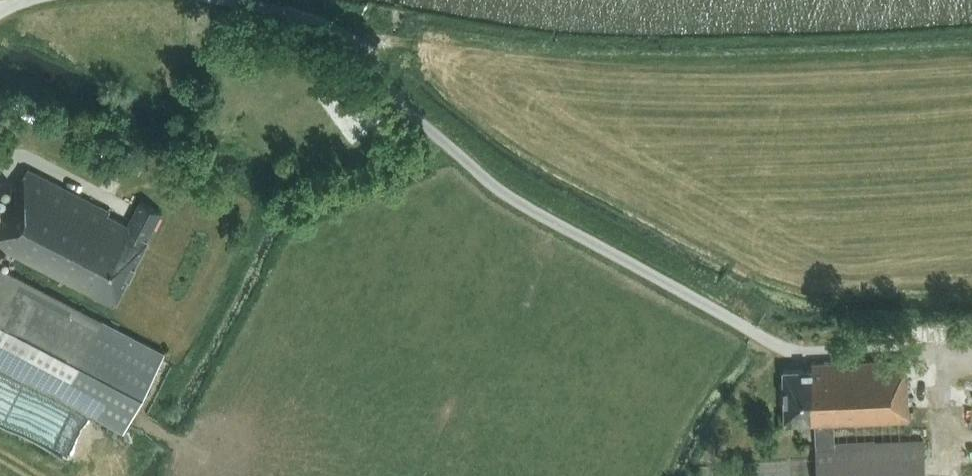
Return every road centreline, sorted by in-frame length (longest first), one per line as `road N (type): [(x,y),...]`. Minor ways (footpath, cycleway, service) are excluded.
road 1 (track): [(350,45),(385,38),(563,57),(729,61),(971,52)]
road 2 (unclassified): [(750,328),(501,191),(332,32),(236,0)]

